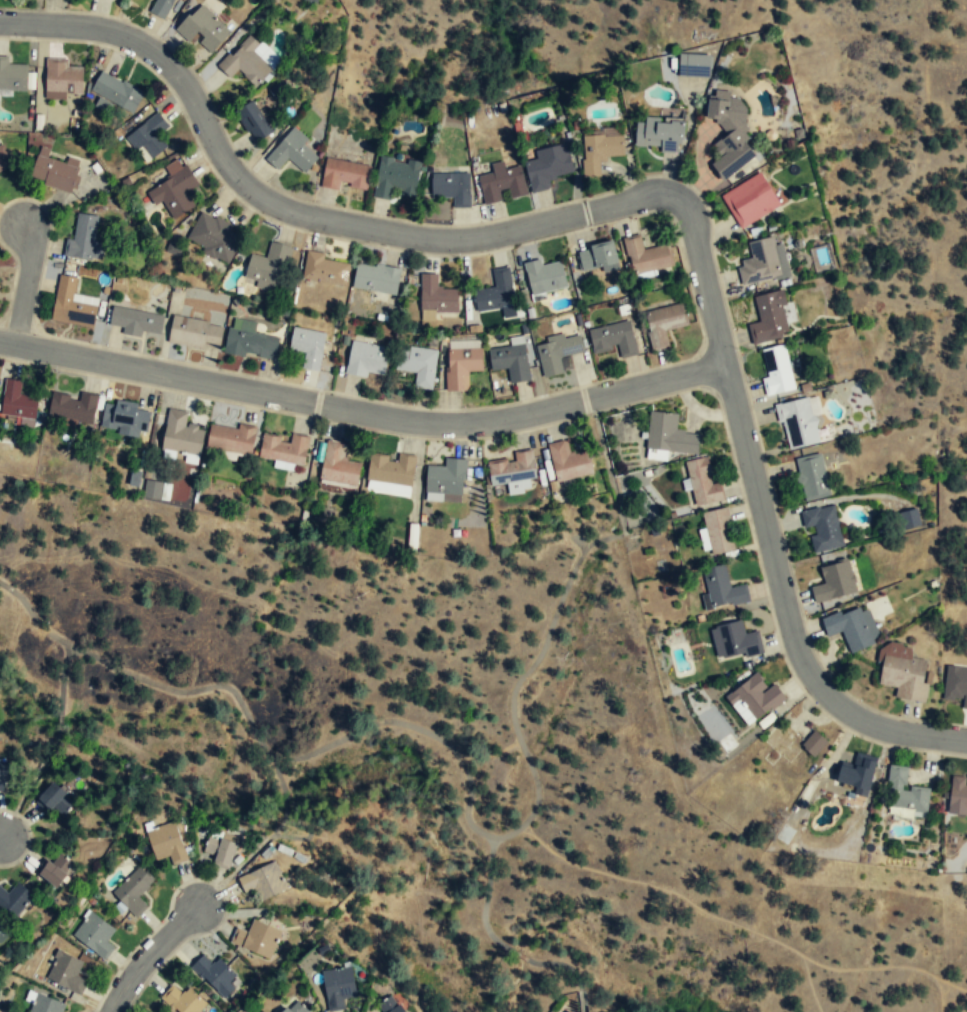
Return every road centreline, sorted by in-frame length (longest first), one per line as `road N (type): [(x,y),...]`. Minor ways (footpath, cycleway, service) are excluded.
road 1 (residential): [(0,22),(102,29),(156,54),(184,81),(246,185),(312,216),(450,241),(648,194),(674,195)]
road 2 (residential): [(0,340),(434,424),(528,415),(724,363)]
road 3 (residential): [(674,195),(691,220),(810,669),(861,721),(966,741)]
road 4 (residential): [(110,1011),(197,908)]
road 5 (residential): [(12,342),(32,247),(23,221)]

